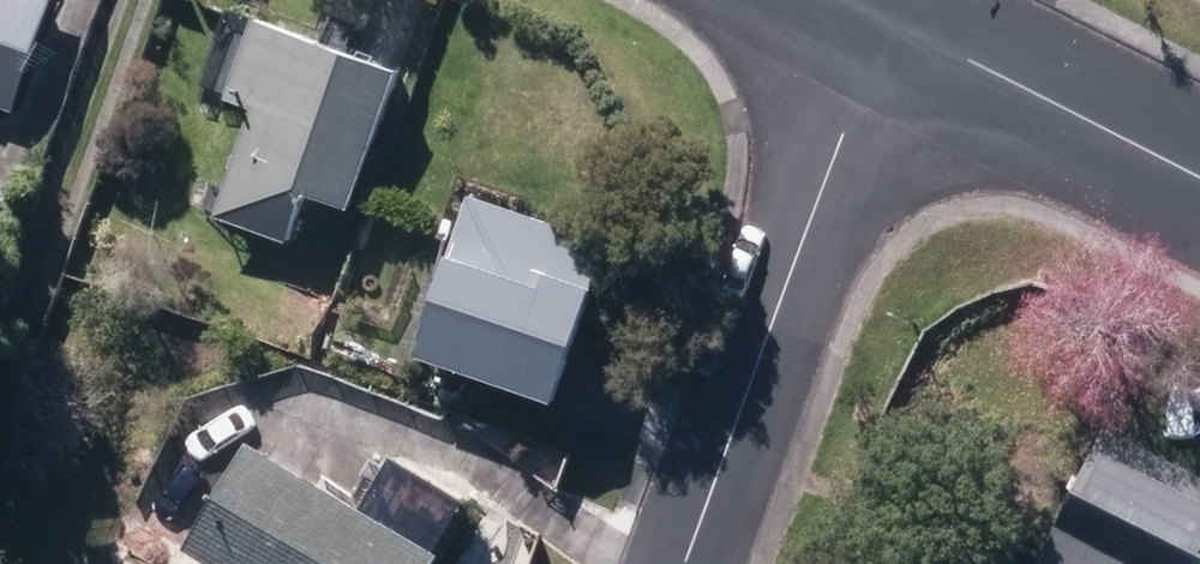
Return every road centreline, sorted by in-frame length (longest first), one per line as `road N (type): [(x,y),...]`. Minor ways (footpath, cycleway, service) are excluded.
road 1 (residential): [(892,10),(693,563)]
road 2 (residential): [(892,10),(1199,173)]

